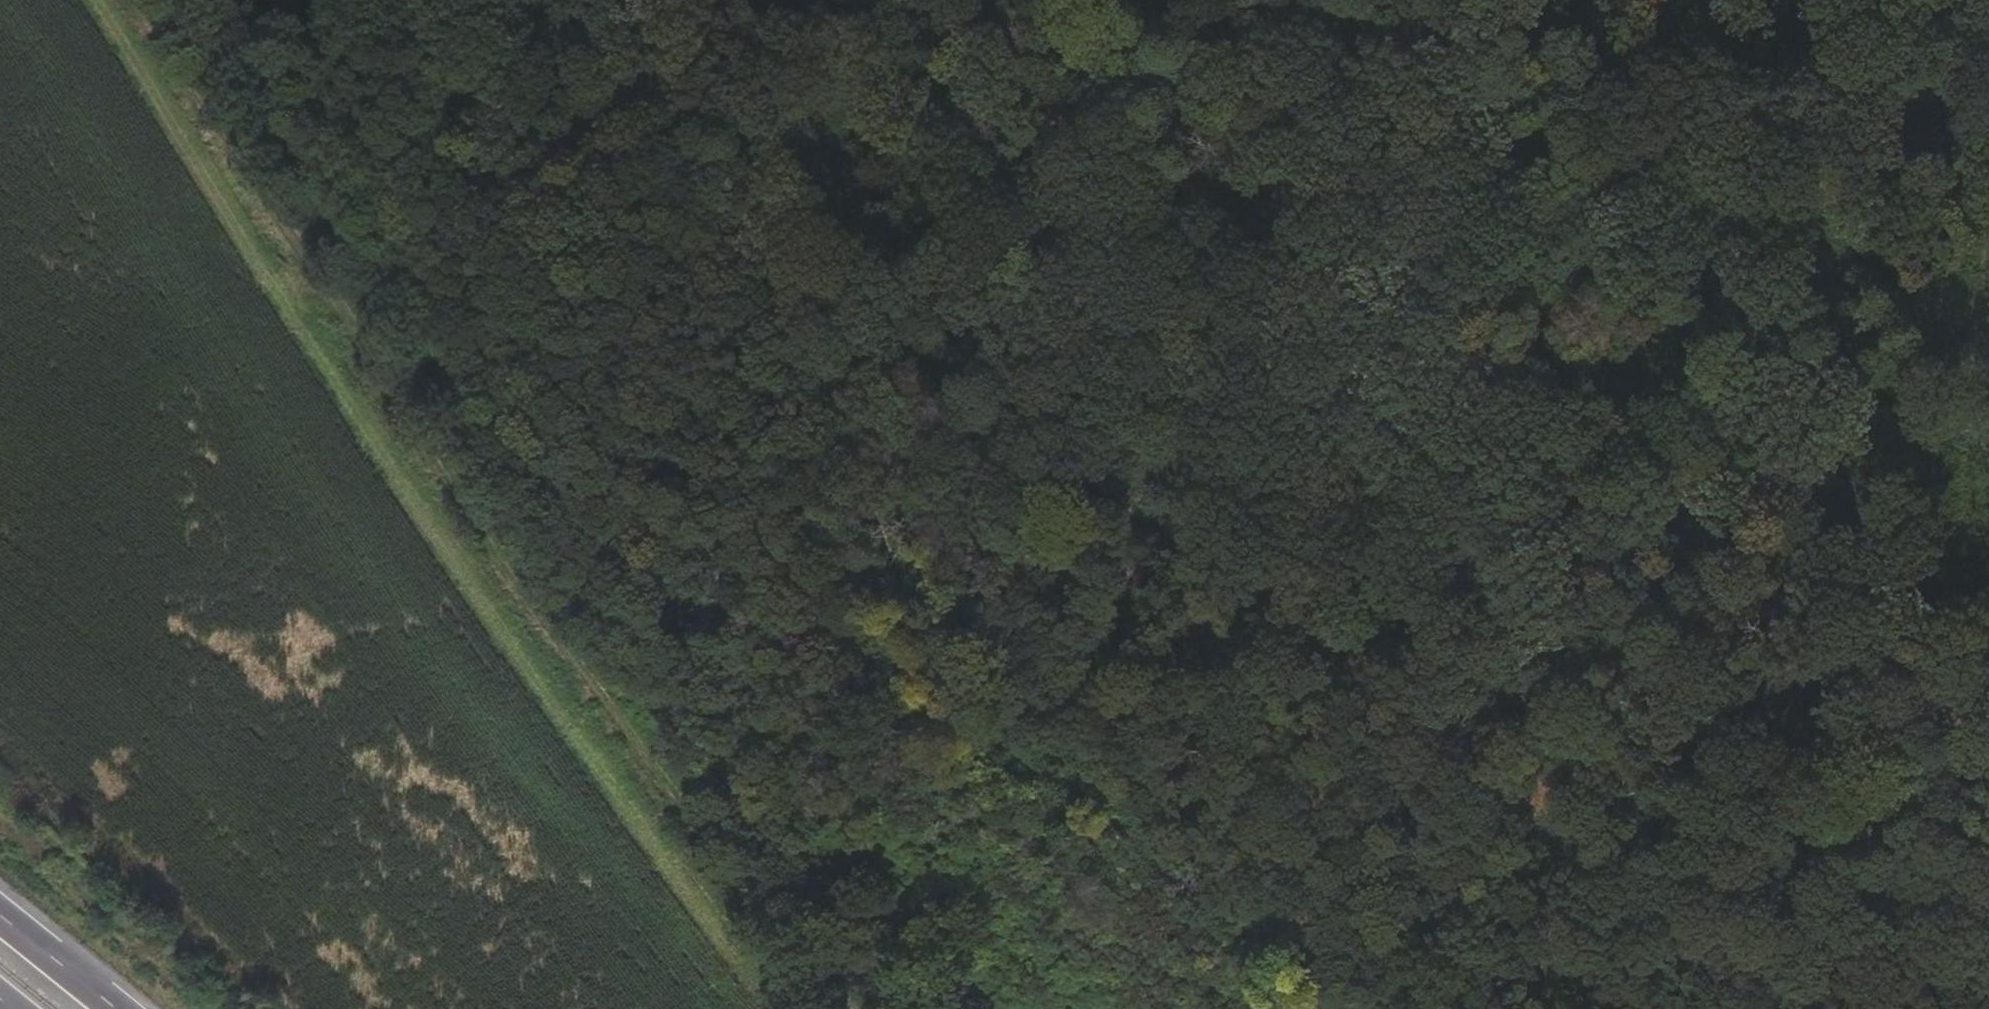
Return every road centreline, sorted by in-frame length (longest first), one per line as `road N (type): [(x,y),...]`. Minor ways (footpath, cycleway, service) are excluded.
road 1 (track): [(506,0),(746,293),(873,598),(942,693),(1188,886),(1325,975),(1362,1008)]
road 2 (trunk): [(118,1008),(0,915)]

